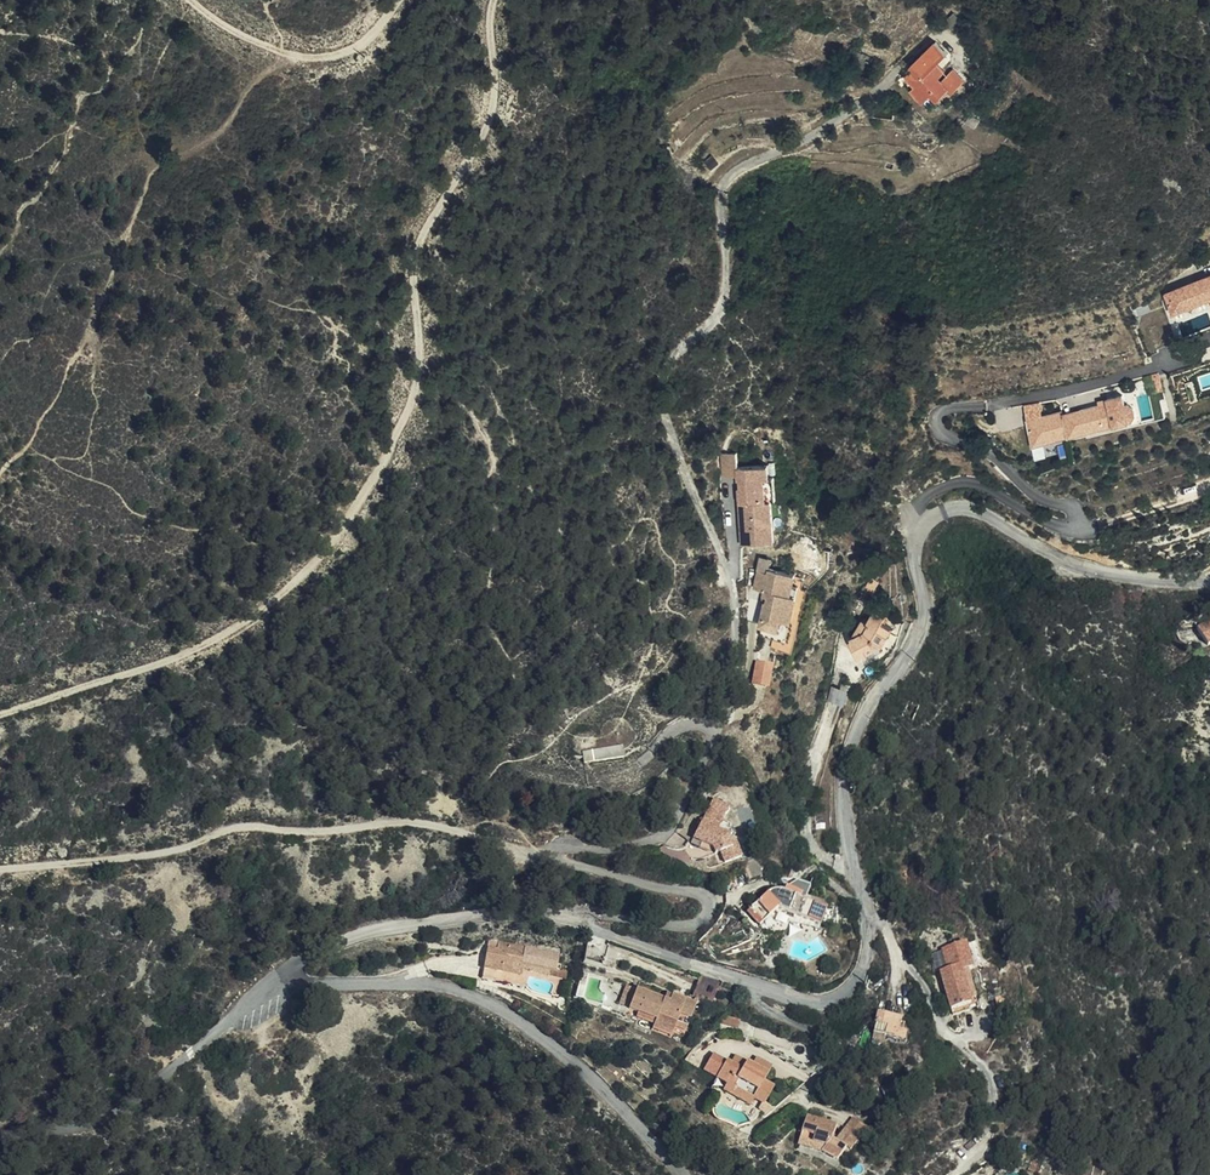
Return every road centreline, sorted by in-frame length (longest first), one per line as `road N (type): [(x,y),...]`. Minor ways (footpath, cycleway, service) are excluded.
road 1 (unclassified): [(1209,583),(1166,584),(1088,569),(990,514),(958,509),(922,527),(914,556),(923,622),(908,659),(880,686),(841,760),(845,818),(867,918),(852,991),(821,1003),(786,1002),(528,913),(368,930),(289,966),(275,982)]
road 2 (track): [(0,715),(217,638),(295,585),(340,537),(413,403),(421,344),(412,283),(421,238),(480,139),(492,102),(496,0)]
road 3 (track): [(546,856),(408,820),(316,830),(236,825),(179,850),(0,869)]
road 4 (unclassified): [(275,982),(409,984),(495,1012),(589,1080),(685,1174)]
road 5 (unclassified): [(275,982),(154,1090),(77,1130),(0,1141)]
road 6 (track): [(401,0),(364,43),(335,57),(302,58),(237,33),(192,0)]

